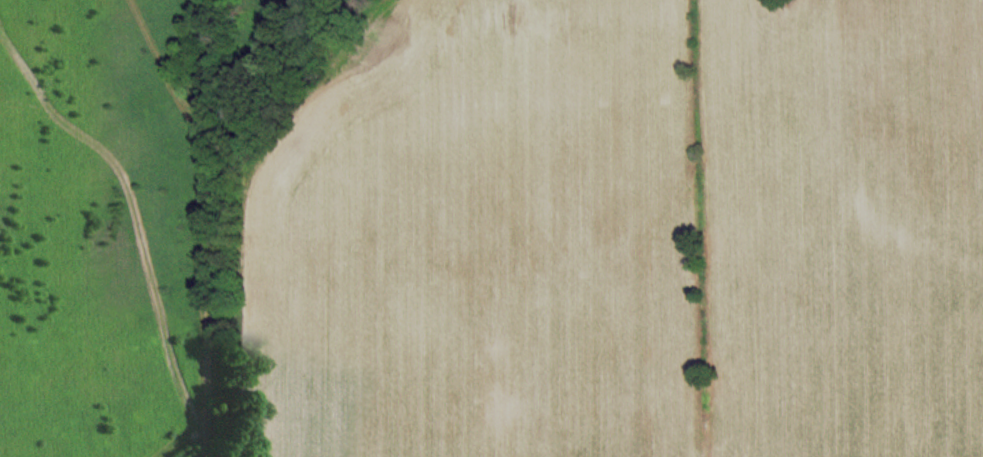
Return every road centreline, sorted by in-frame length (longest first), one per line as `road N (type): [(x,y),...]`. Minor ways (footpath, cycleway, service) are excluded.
road 1 (residential): [(215,456),(215,0)]

